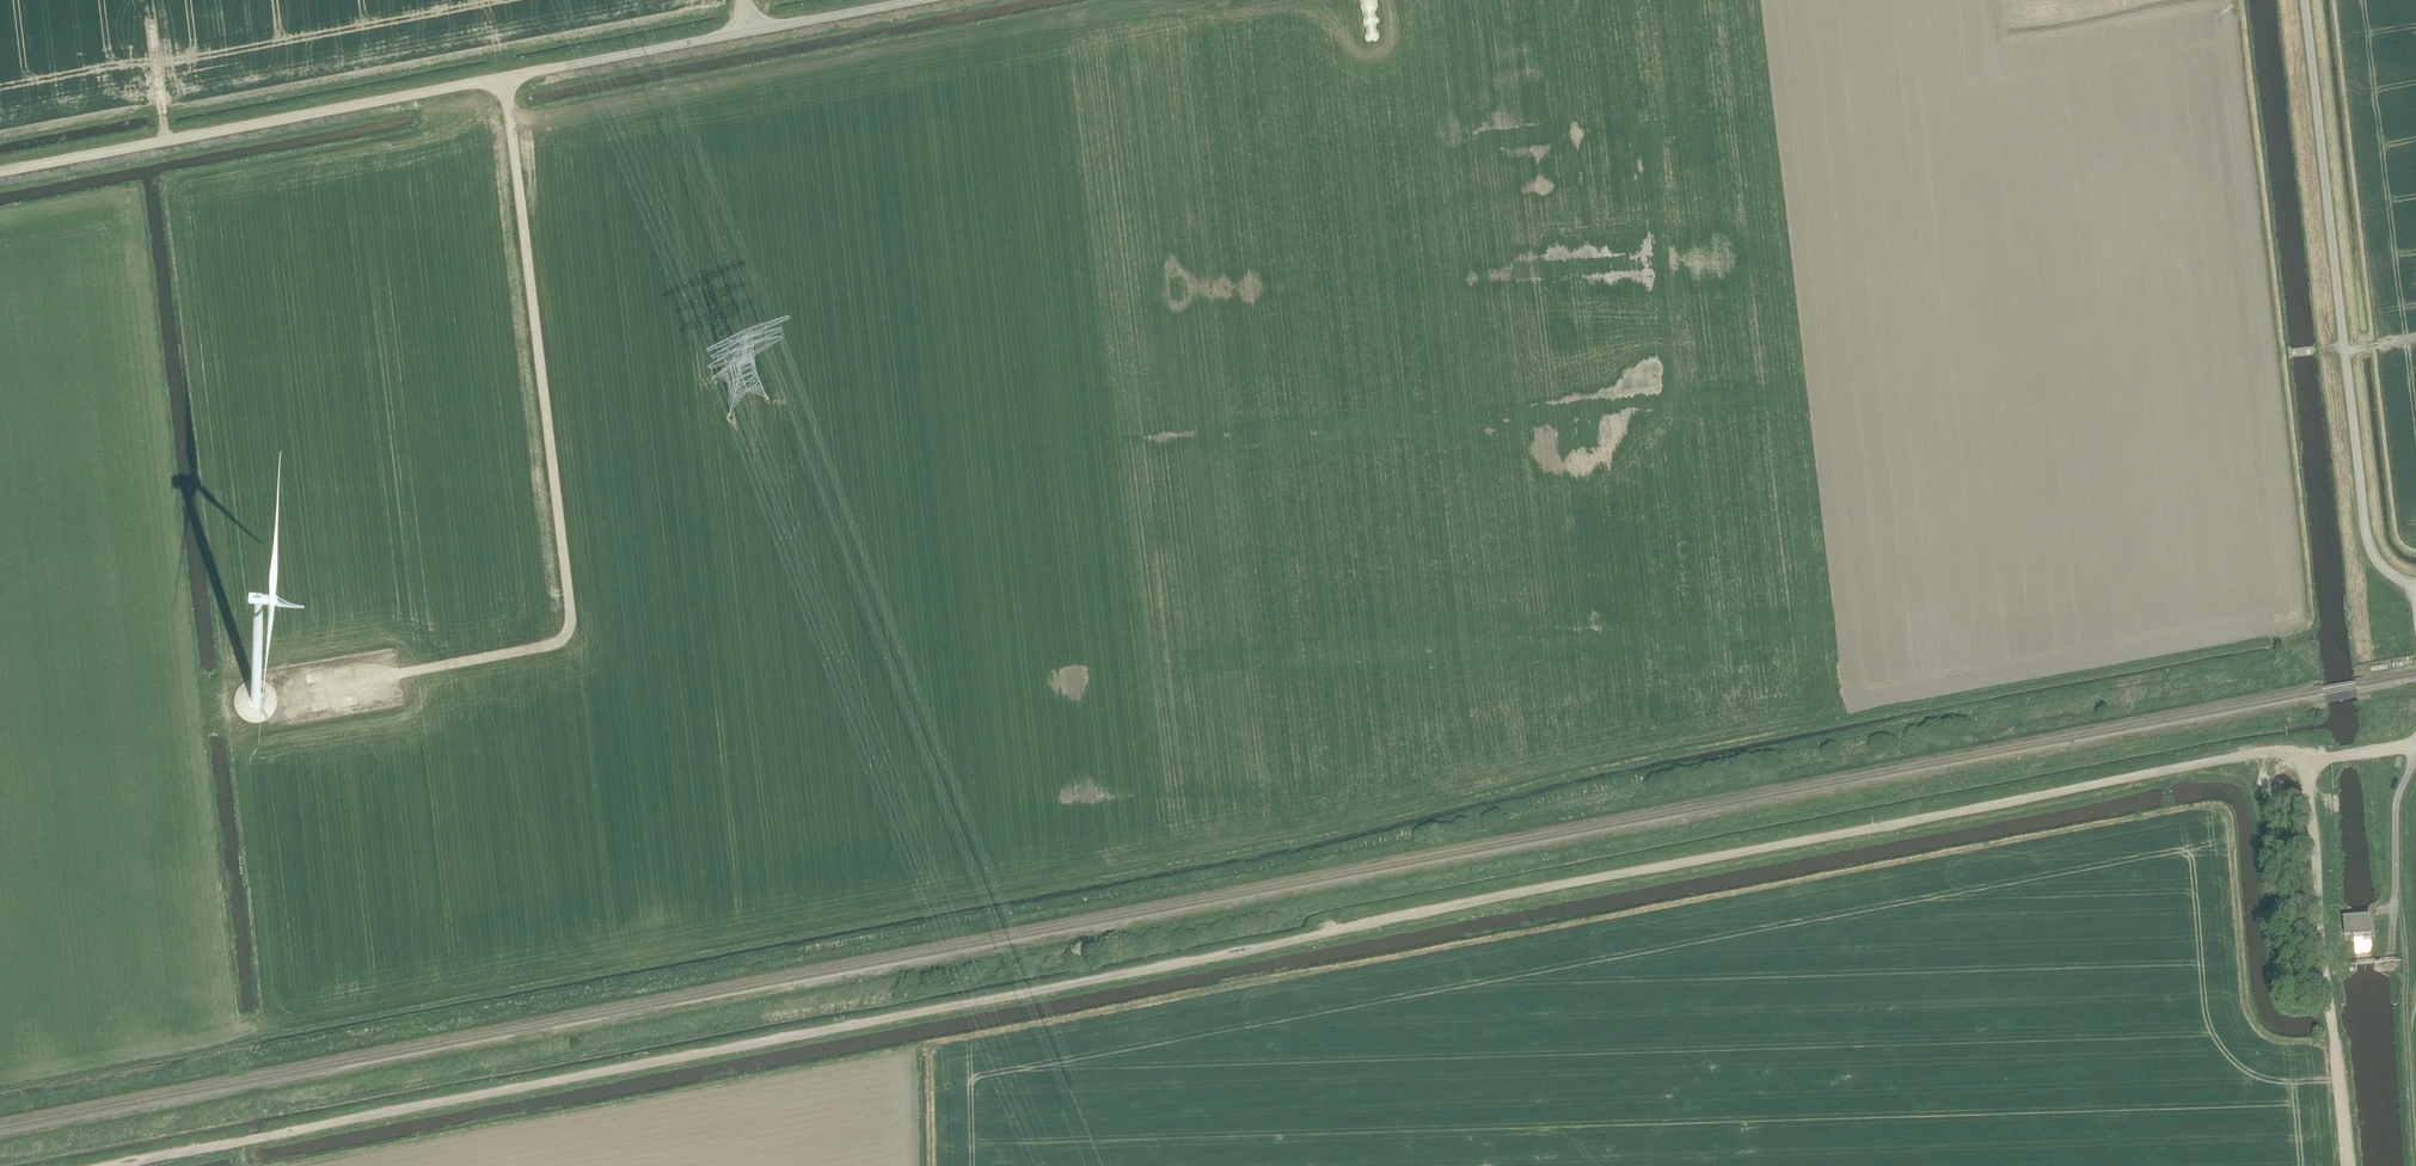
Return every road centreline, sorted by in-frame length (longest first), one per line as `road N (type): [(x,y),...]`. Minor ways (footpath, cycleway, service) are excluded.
road 1 (track): [(121,1165),(2295,749),(2310,762),(2316,903),(2346,1165)]
road 2 (unclassified): [(0,172),(920,0)]
road 3 (unclassified): [(2415,588),(2384,568),(2365,529),(2302,0)]

